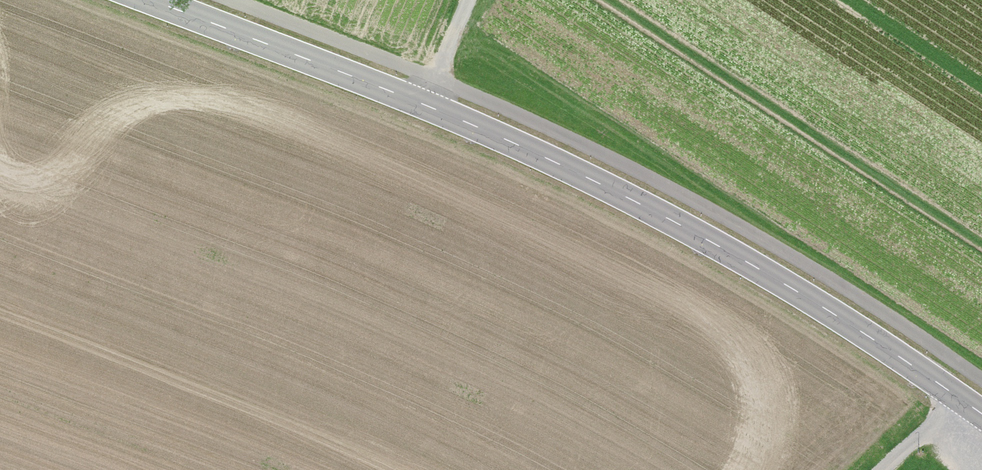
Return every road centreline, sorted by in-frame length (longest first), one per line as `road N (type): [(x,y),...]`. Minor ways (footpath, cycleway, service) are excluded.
road 1 (secondary): [(981,414),(666,217),(423,104),(152,0)]

